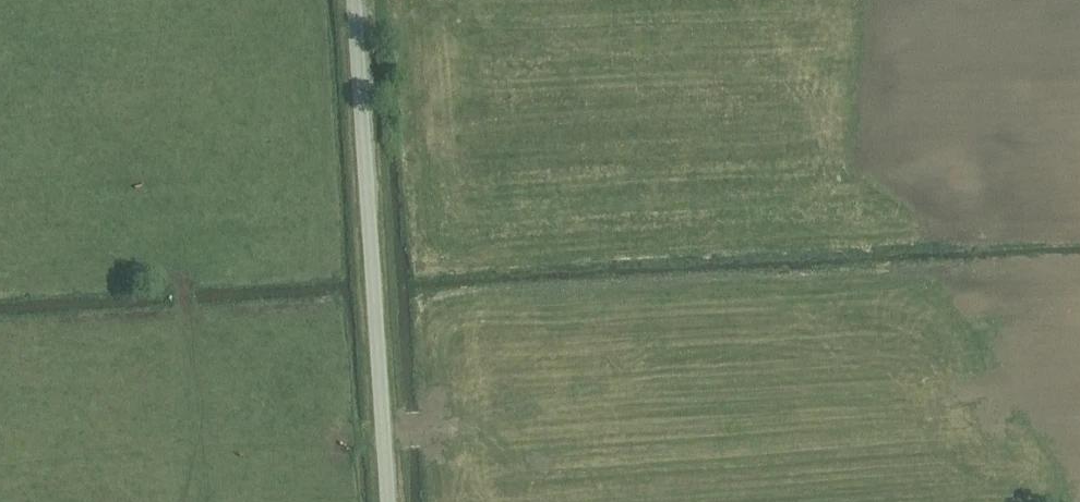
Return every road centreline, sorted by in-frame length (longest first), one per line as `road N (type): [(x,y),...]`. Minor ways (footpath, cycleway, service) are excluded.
road 1 (unclassified): [(390,501),(356,0)]

